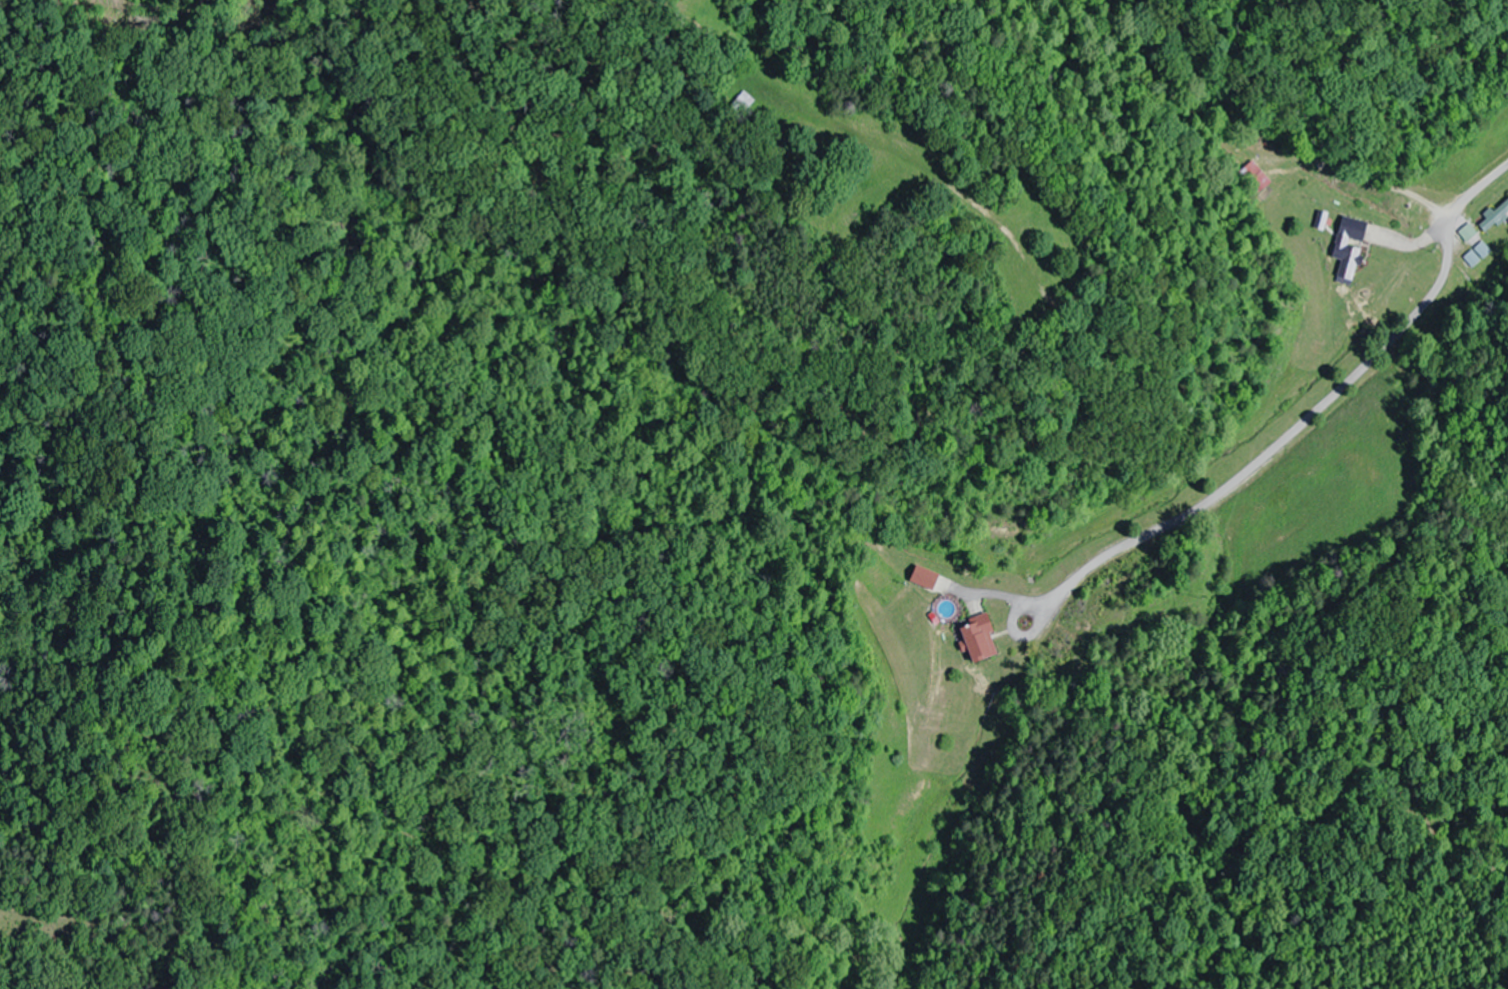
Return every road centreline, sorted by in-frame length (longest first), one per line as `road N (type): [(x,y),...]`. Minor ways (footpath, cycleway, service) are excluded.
road 1 (residential): [(1059,592),(1216,497),(1360,371),(1439,283),(1451,217),(1507,165)]
road 2 (residential): [(1032,633),(1059,592),(1019,612),(1018,635),(1032,633)]

